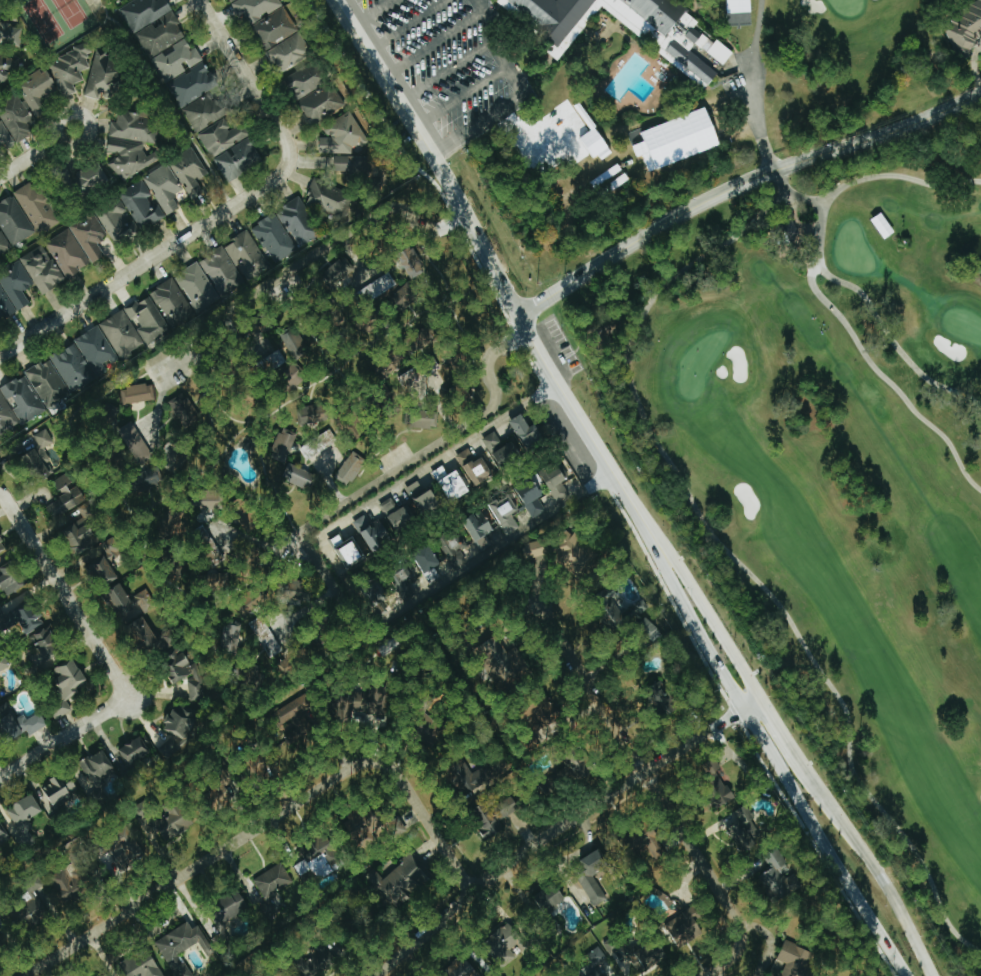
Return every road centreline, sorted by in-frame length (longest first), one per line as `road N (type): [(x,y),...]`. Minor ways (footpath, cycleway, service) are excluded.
road 1 (tertiary): [(928,975),(596,445),(523,308)]
road 2 (tertiary): [(980,95),(746,182),(523,308)]
road 3 (residential): [(754,703),(508,863),(380,975)]
road 4 (residential): [(27,975),(351,767),(383,761)]
road 5 (residential): [(735,916),(535,602)]
road 6 (tertiary): [(523,308),(449,169),(343,0)]
road 7 (residential): [(0,360),(253,198)]
road 8 (residential): [(253,198),(300,156),(207,0)]
road 9 (residential): [(129,697),(0,497)]
road 10 (residential): [(476,892),(383,761)]
road 11 (residential): [(0,776),(129,697)]

